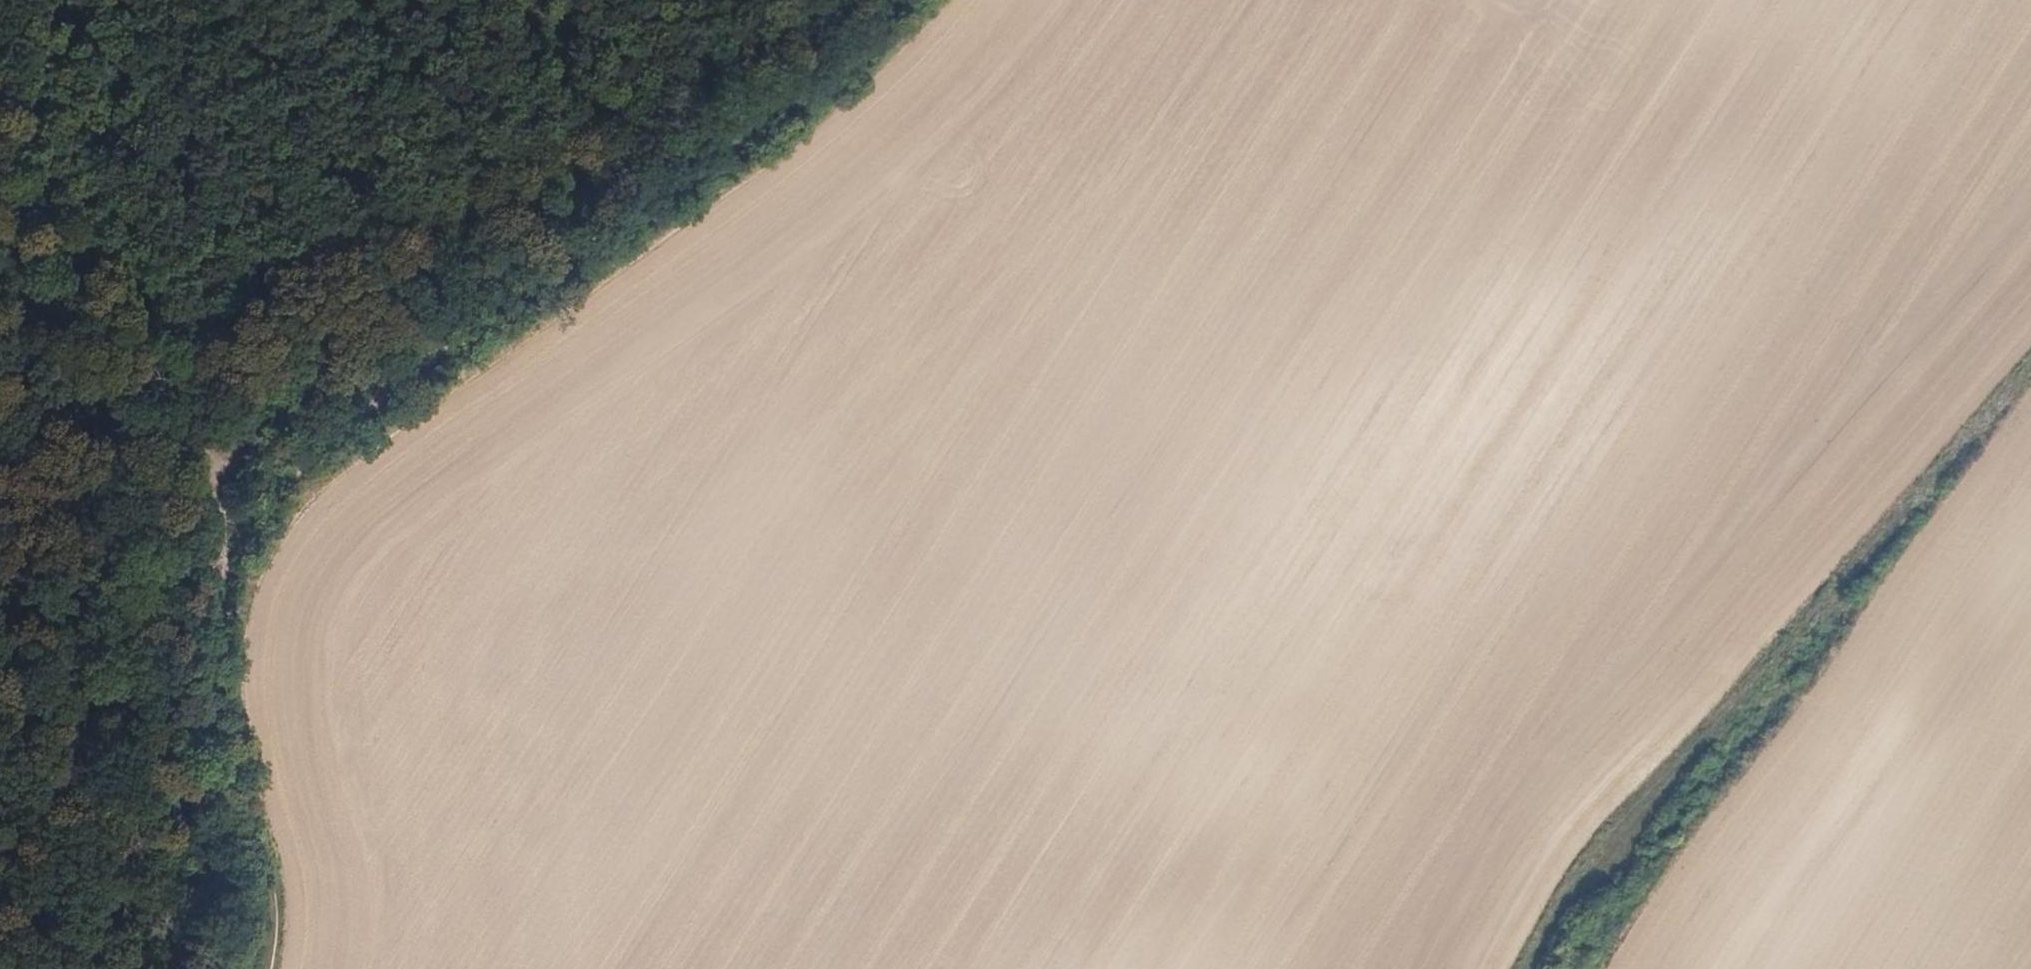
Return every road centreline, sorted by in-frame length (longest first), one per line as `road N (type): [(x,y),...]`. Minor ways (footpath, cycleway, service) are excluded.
road 1 (track): [(243,968),(248,885),(214,711),(211,643),(224,549),(202,463),(159,339),(0,115)]

